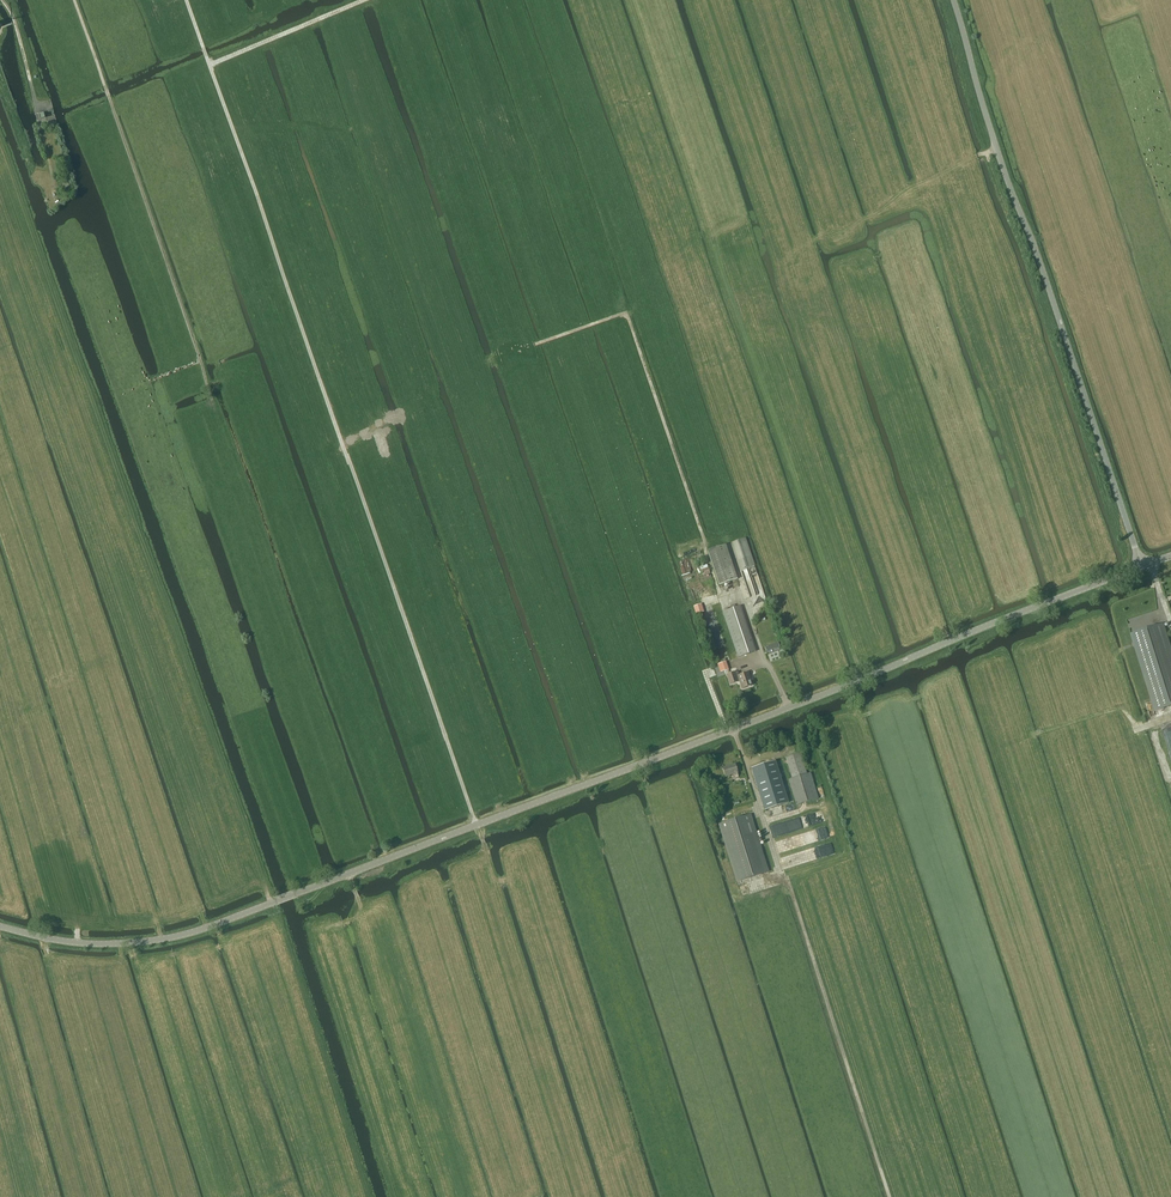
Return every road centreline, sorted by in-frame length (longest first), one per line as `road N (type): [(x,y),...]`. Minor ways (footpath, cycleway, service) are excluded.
road 1 (unclassified): [(276,902),(1142,567)]
road 2 (track): [(476,825),(188,0)]
road 3 (unclassified): [(1142,567),(953,0)]
road 4 (track): [(210,398),(74,0)]
road 5 (track): [(722,603),(625,314),(540,341)]
road 6 (unclassified): [(276,902),(165,940),(118,945),(0,928)]
road 7 (track): [(233,129),(358,128)]

